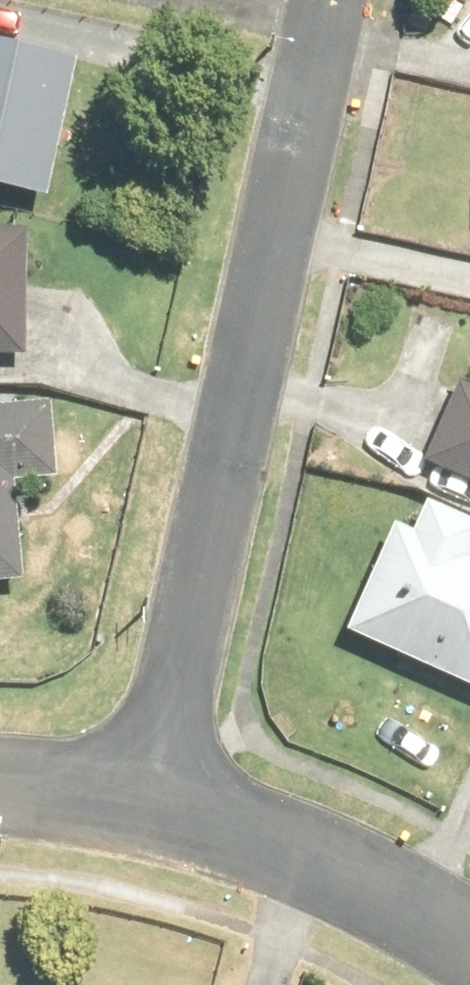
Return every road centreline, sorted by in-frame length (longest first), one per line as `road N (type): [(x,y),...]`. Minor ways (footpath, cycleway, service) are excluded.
road 1 (residential): [(330,0),(158,805)]
road 2 (residential): [(158,805),(315,856),(469,944)]
road 3 (residential): [(0,785),(158,805)]

